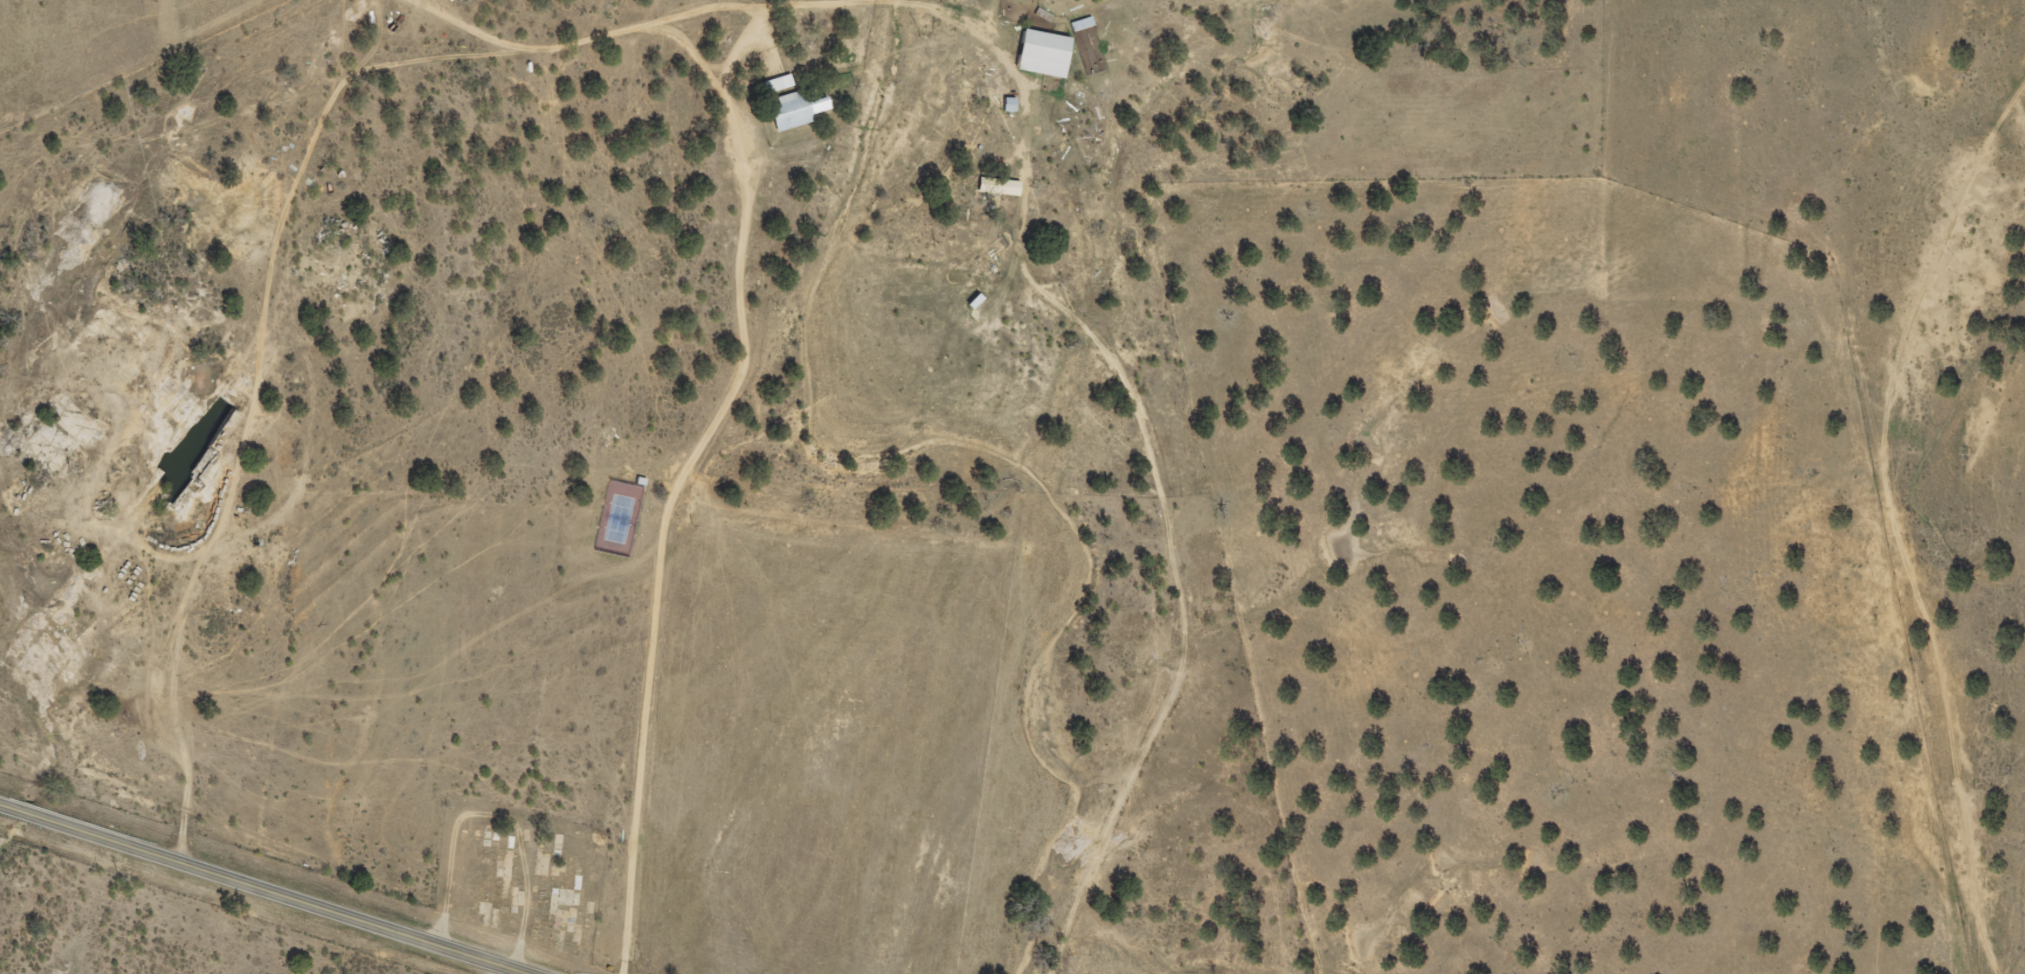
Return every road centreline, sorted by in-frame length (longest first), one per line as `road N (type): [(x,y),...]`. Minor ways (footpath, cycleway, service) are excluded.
road 1 (residential): [(1089,973),(1191,653),(1181,473),(1057,215),(1037,130),(993,76),(844,46),(325,110),(250,265),(280,369),(280,468),(206,528),(171,598),(184,866)]
road 2 (primary): [(0,807),(527,973)]

